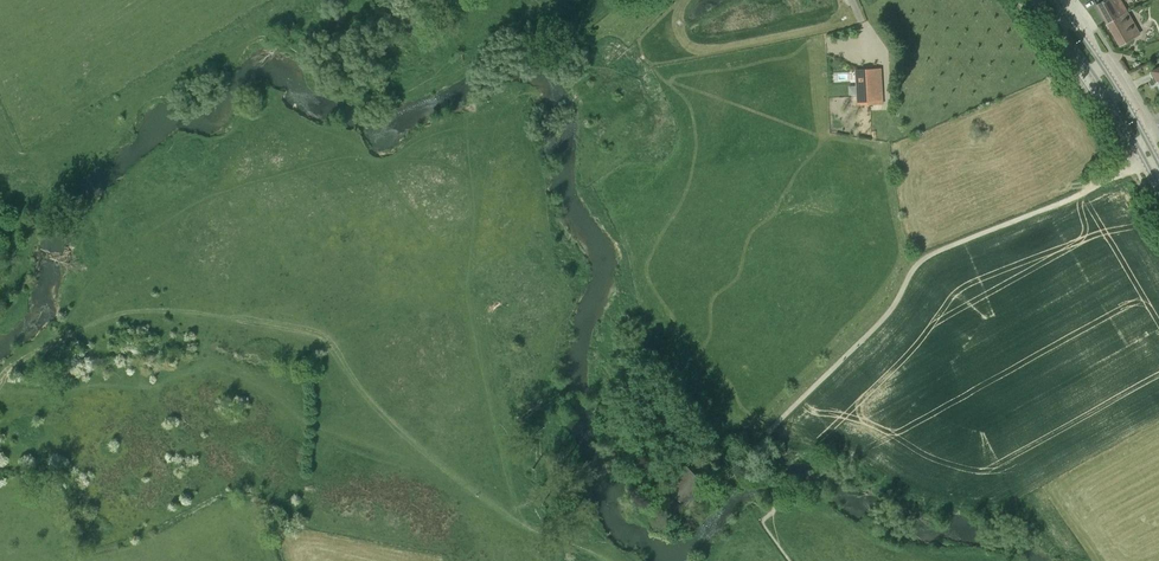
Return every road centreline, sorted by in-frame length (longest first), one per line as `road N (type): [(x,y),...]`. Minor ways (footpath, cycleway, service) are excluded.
road 1 (unclassified): [(765,437),(885,317),(924,259),(1145,162)]
road 2 (secondary): [(1037,0),(1145,162)]
road 3 (secondary): [(1157,157),(1053,0)]

